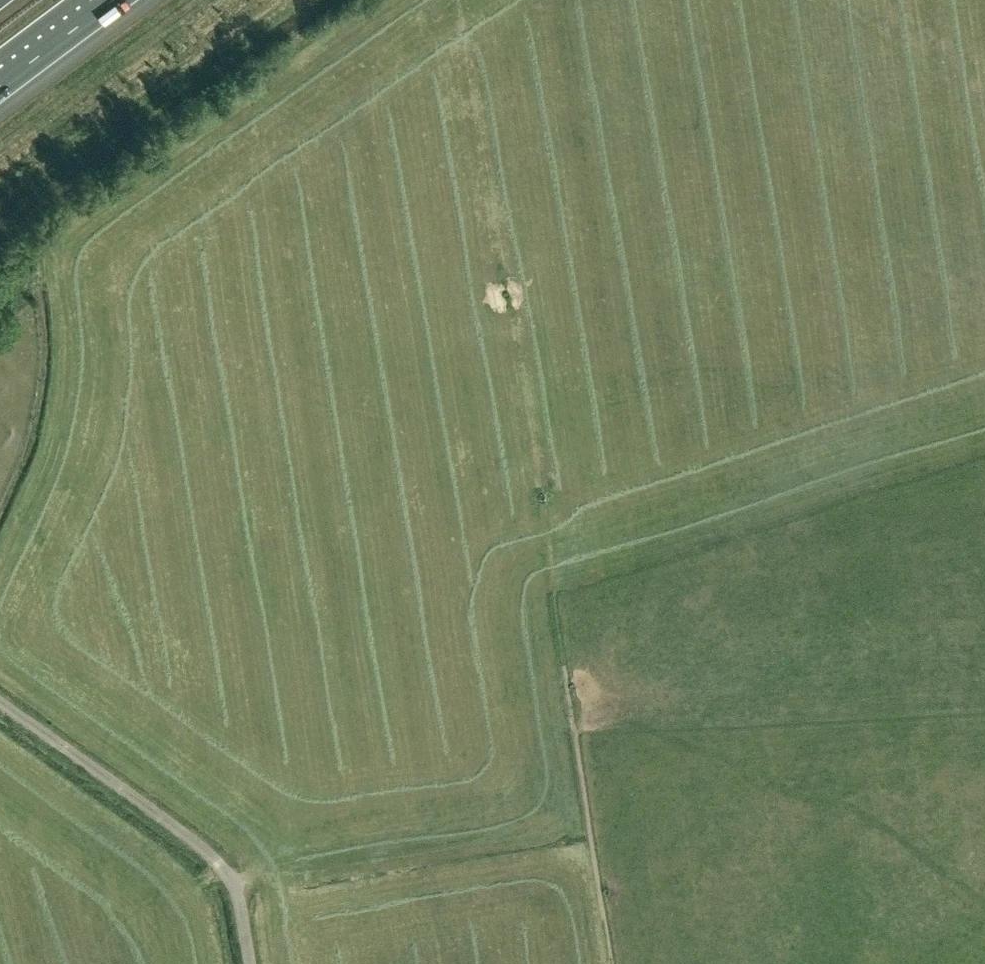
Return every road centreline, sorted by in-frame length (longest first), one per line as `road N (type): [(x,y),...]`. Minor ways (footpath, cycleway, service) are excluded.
road 1 (motorway): [(0,76),(102,0)]

